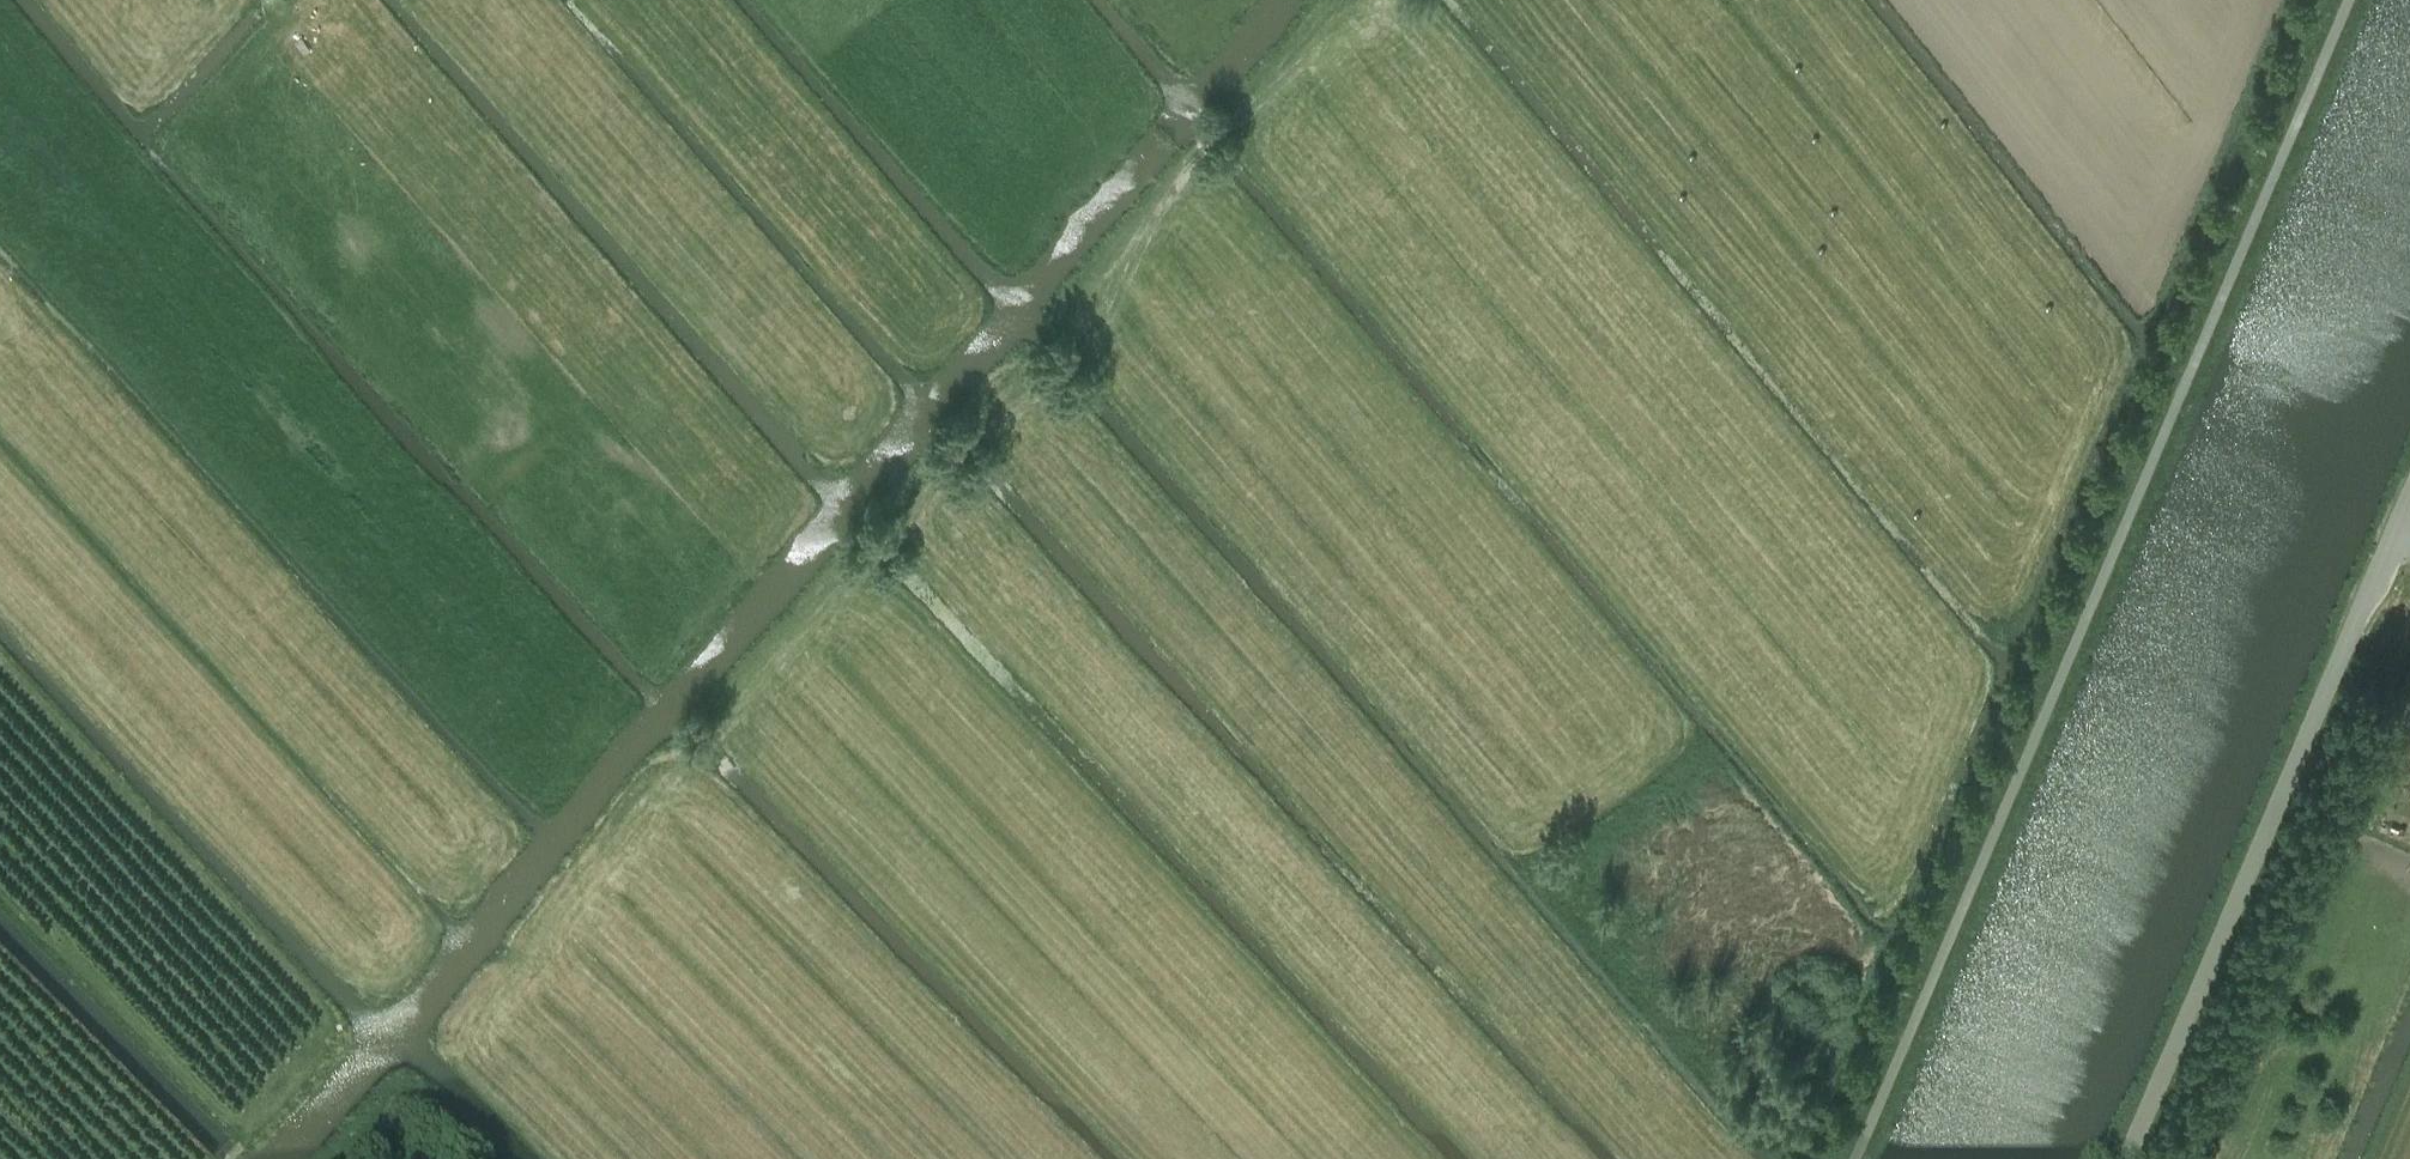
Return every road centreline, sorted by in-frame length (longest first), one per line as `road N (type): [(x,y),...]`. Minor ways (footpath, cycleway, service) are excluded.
road 1 (track): [(1347,0),(1318,47),(1232,124),(1119,255),(1080,357),(1018,420),(949,465),(867,562)]
road 2 (unclassified): [(2127,1158),(2409,493)]
road 3 (track): [(1890,0),(2140,319)]

